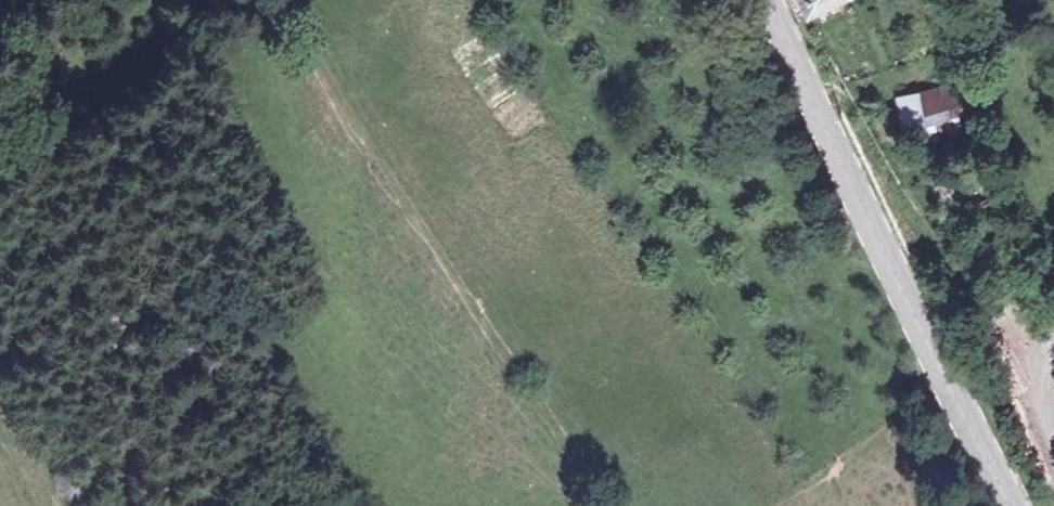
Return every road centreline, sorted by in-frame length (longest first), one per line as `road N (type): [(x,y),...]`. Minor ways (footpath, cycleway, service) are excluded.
road 1 (secondary): [(1015,505),(892,270),(769,0)]
road 2 (track): [(950,0),(1009,207),(1036,339)]

